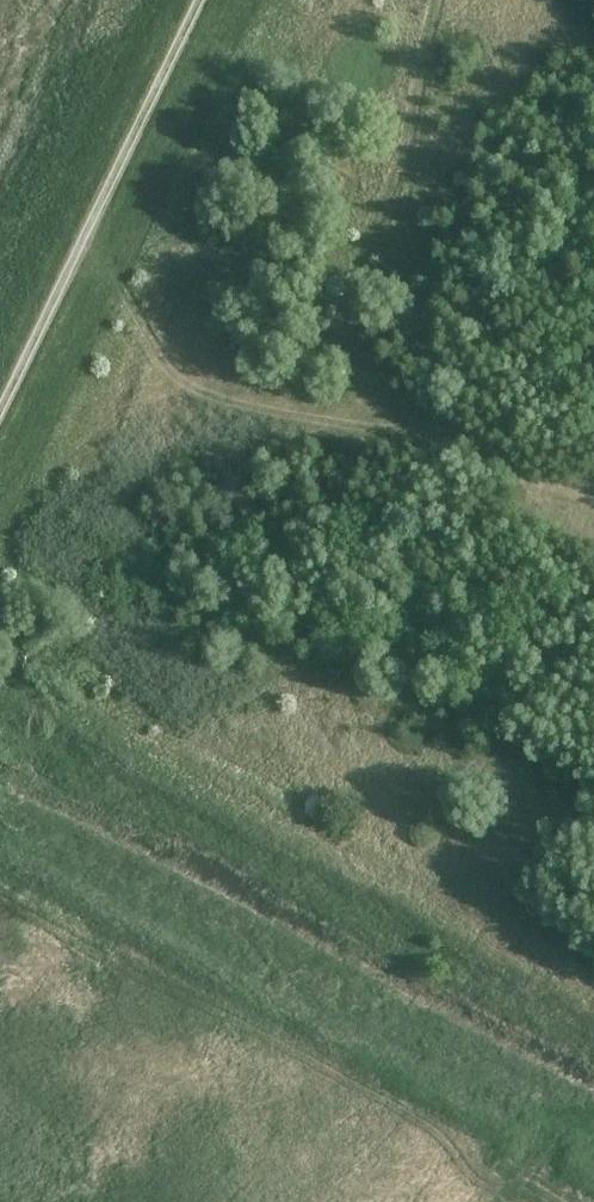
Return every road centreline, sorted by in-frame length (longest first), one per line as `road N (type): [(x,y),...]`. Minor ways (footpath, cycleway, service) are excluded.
road 1 (track): [(593,1100),(0,788)]
road 2 (track): [(0,427),(207,0)]

